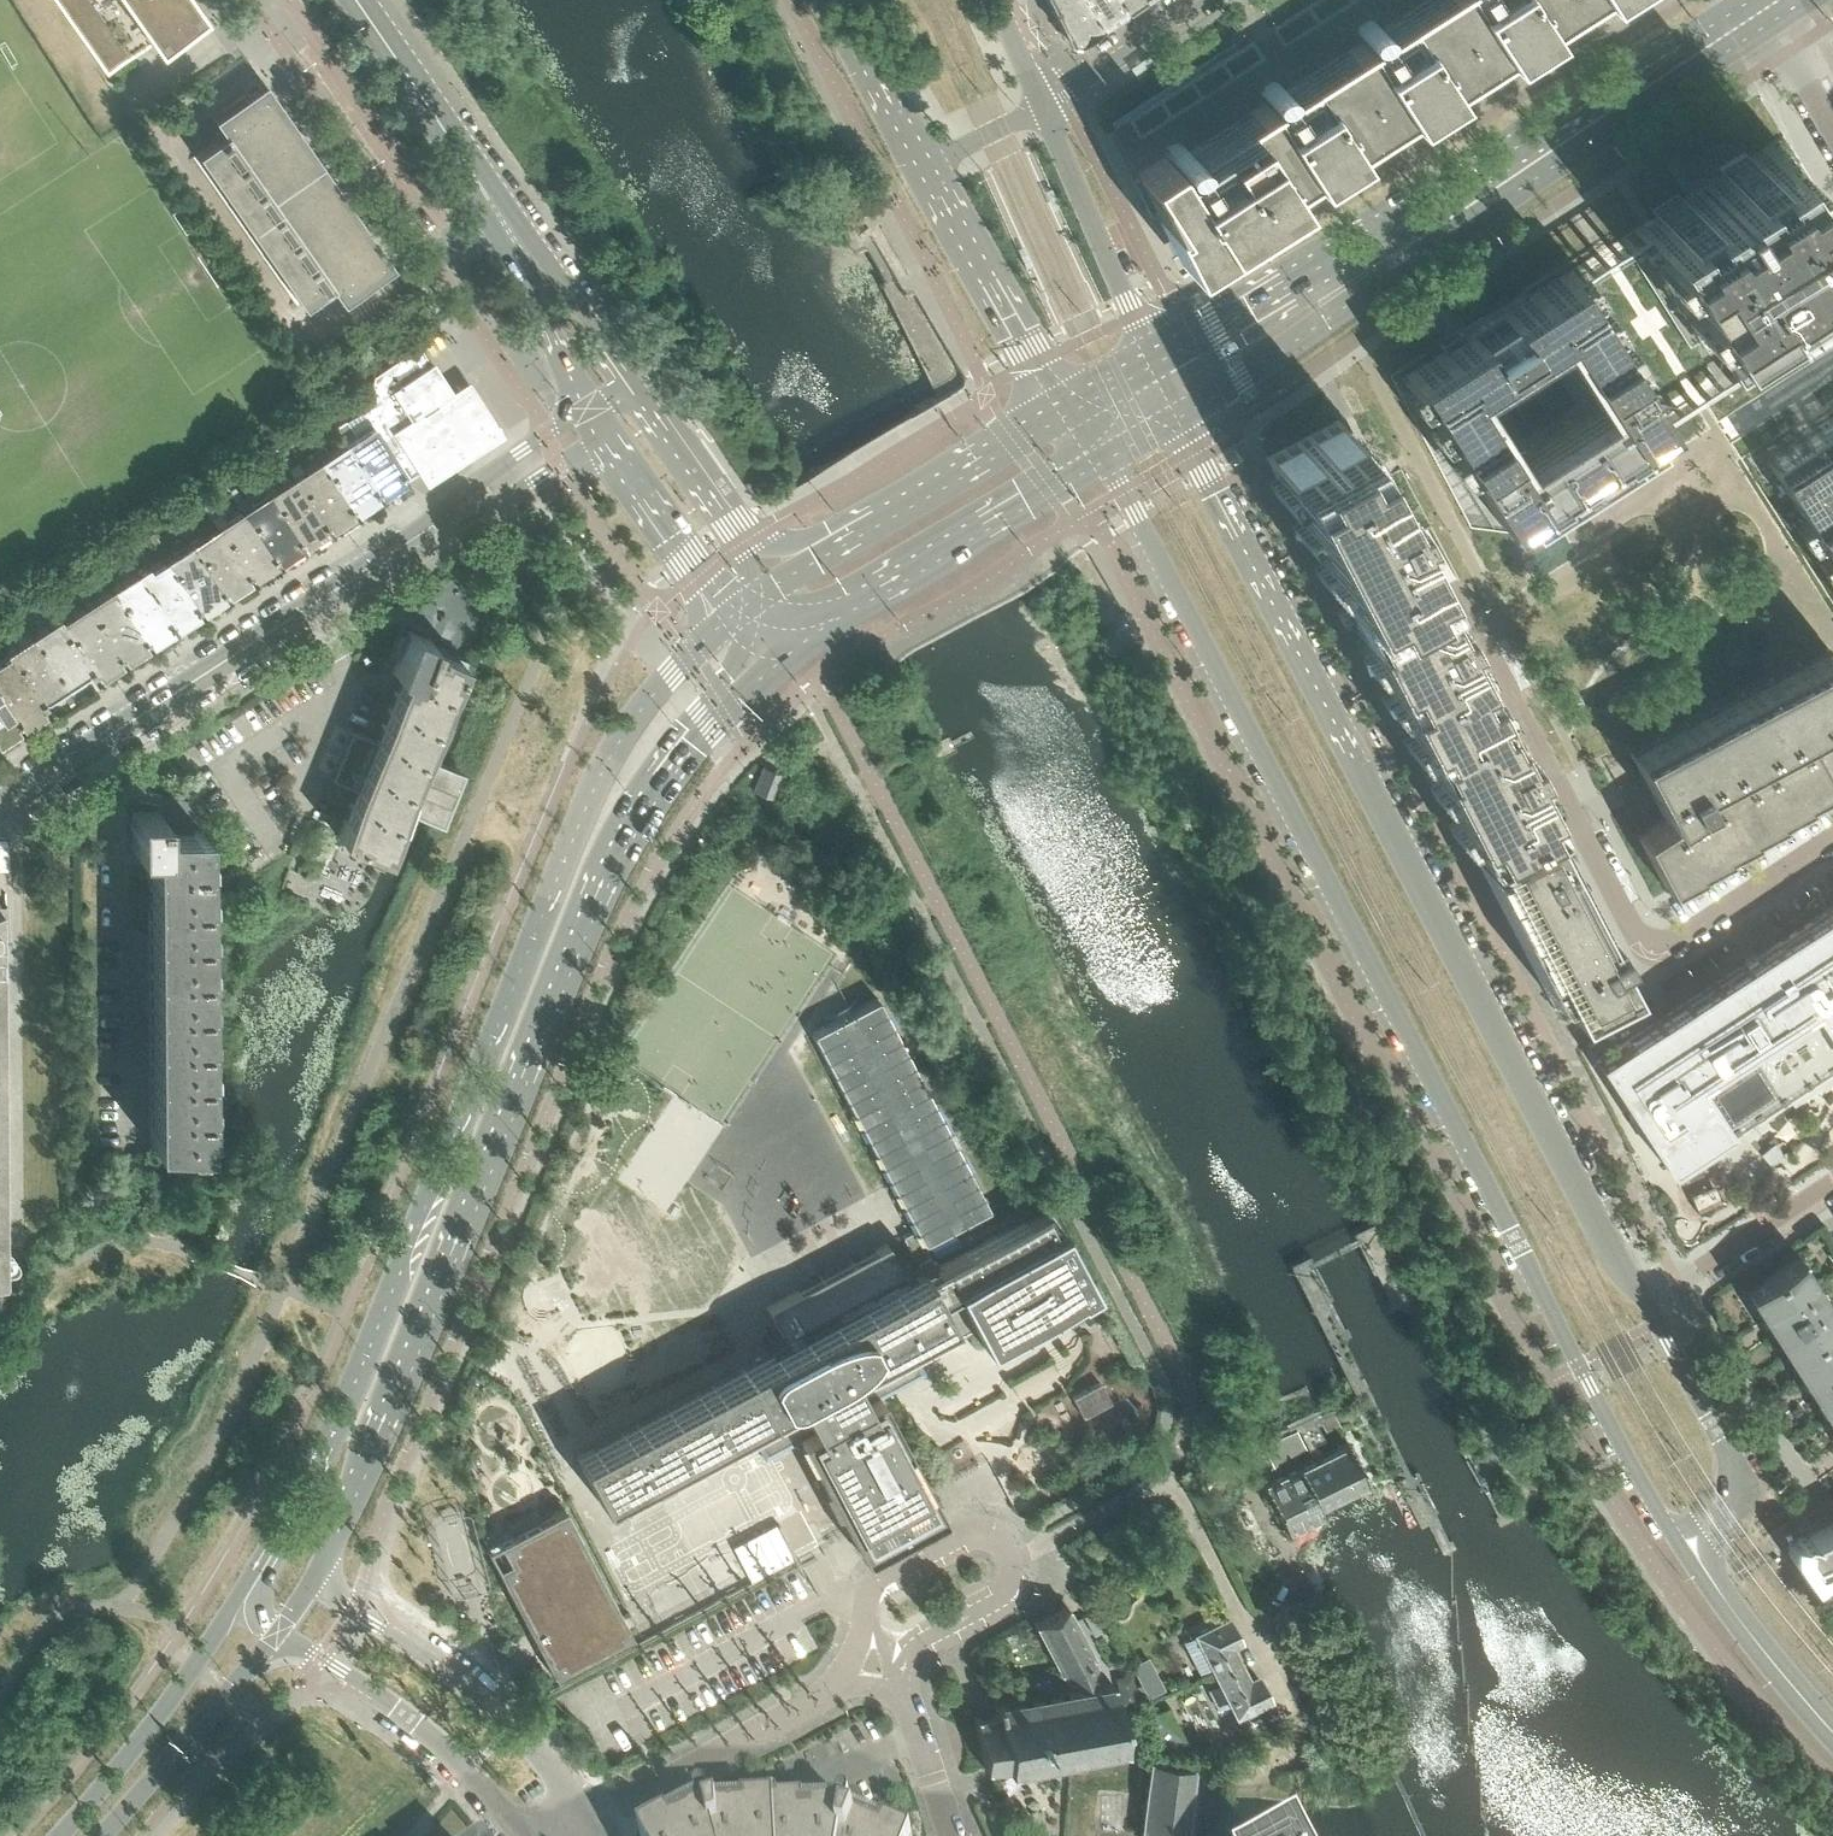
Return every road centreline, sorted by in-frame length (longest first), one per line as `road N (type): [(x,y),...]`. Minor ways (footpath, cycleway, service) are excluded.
road 1 (tertiary): [(1104,462),(1664,1524)]
road 2 (secondary): [(726,622),(645,706),(607,760),(307,1490),(244,1603)]
road 3 (secondary): [(311,1578),(361,1490),(596,908),(659,799),(791,652)]
road 4 (tertiary): [(1649,1305),(1180,419)]
road 5 (residential): [(0,808),(469,505)]
road 6 (residential): [(950,1835),(898,1687),(847,1681),(596,1822)]
road 7 (secondary): [(1760,15),(1395,255)]
road 8 (residential): [(596,1822),(487,1701),(311,1578)]
road 9 (secondary): [(791,652),(1104,462)]
road 10 (secondary): [(1069,414),(771,589)]
road 11 (residential): [(286,0),(461,240),(503,226)]
road 12 (residential): [(280,1630),(374,1693),(464,1774),(513,1835)]
road 13 (secondary): [(244,1603),(104,1793),(62,1835)]
road 14 (residential): [(920,167),(1012,333),(1069,414)]
road 15 (residential): [(1156,364),(1043,105)]
road 16 (secondary): [(1180,419),(1329,326),(1395,255)]
road 17 (secondary): [(103,1835),(280,1630)]
road 18 (secondary): [(354,0),(503,226)]
road 19 (secondary): [(1395,255),(1298,282),(1156,364)]
road 20 (tertiary): [(1717,1515),(1735,1497),(1736,1466),(1649,1305)]
road 21 (secondary): [(771,589),(749,540),(638,393)]
road 22 (secondary): [(604,433),(726,622)]
road 23 (residential): [(1832,1186),(1649,1305)]
road 24 (secondary): [(638,393),(576,302),(516,244)]
road 25 (residential): [(1043,105),(1202,0)]
road 26 (unclassified): [(832,0),(920,167)]
road 27 (secondary): [(516,244),(588,405)]
road 28 (residential): [(588,405),(492,476),(469,505)]
road 29 (residential): [(469,505),(498,501),(604,433)]
road 30 (residential): [(1832,142),(1760,15)]
road 31 (tertiary): [(1724,1598),(1816,1710)]
road 32 (residential): [(1043,105),(920,167)]

